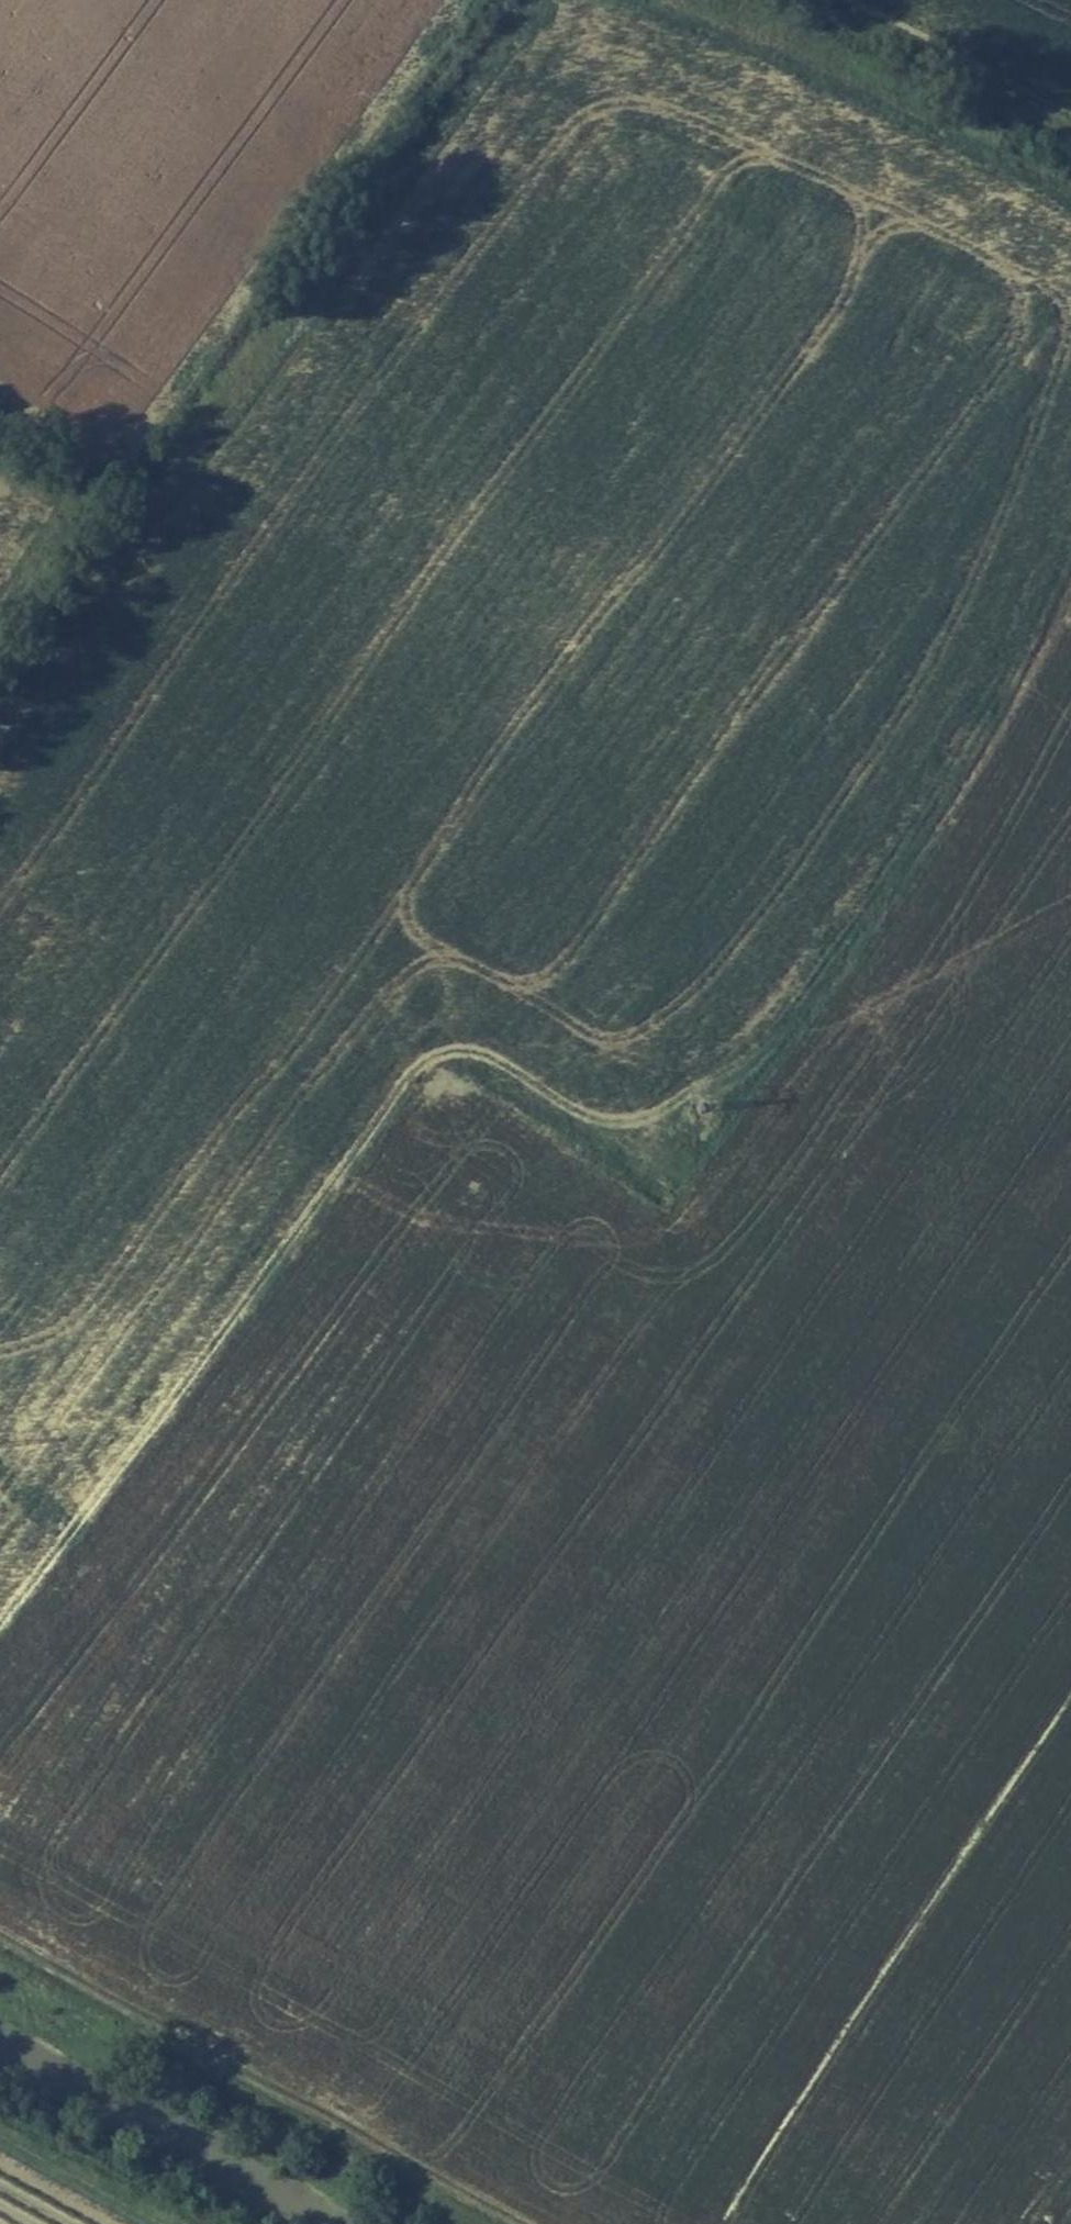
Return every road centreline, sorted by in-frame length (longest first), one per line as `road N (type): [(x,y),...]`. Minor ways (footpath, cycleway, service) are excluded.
road 1 (track): [(0,1938),(518,2223)]
road 2 (track): [(1070,130),(822,0)]

